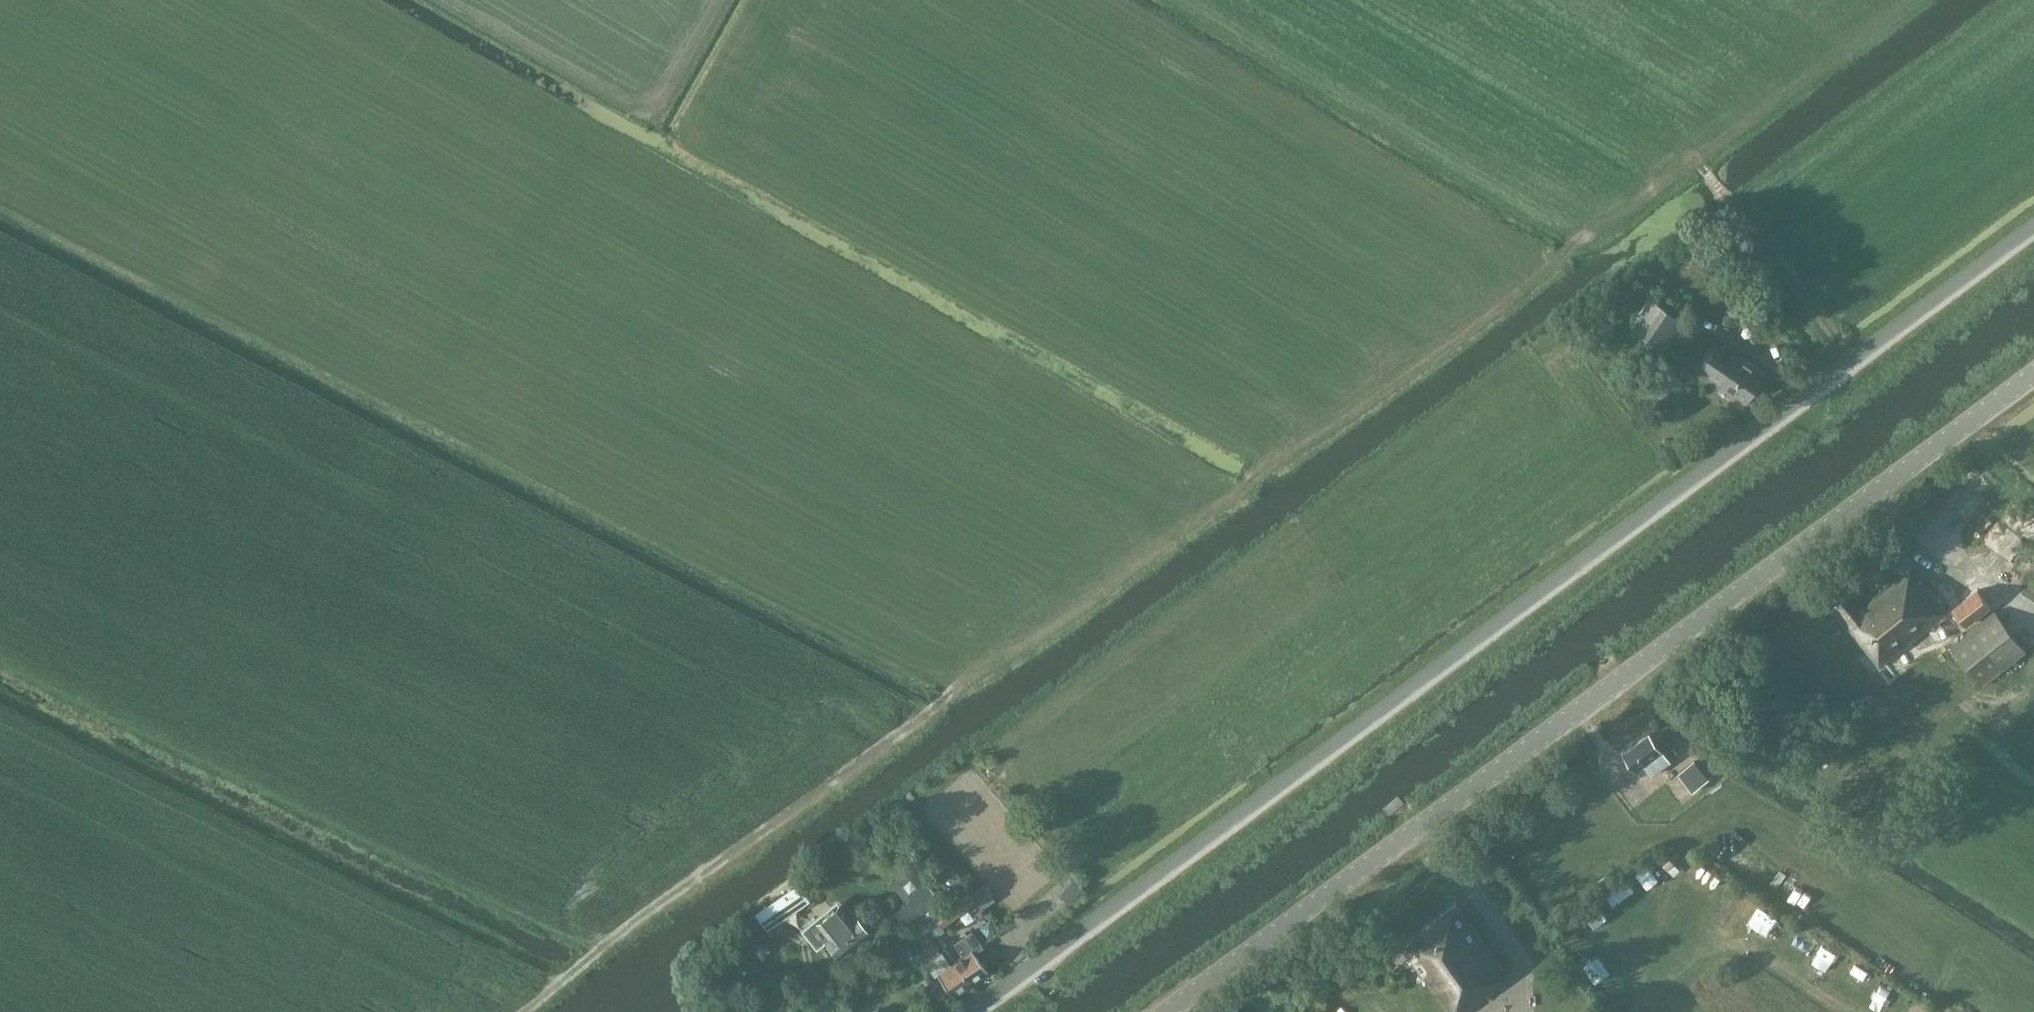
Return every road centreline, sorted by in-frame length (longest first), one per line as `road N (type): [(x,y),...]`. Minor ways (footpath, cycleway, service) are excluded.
road 1 (unclassified): [(966,1011),(2033,224)]
road 2 (tertiary): [(1161,1011),(2033,372)]
road 3 (track): [(1691,160),(1848,359)]

